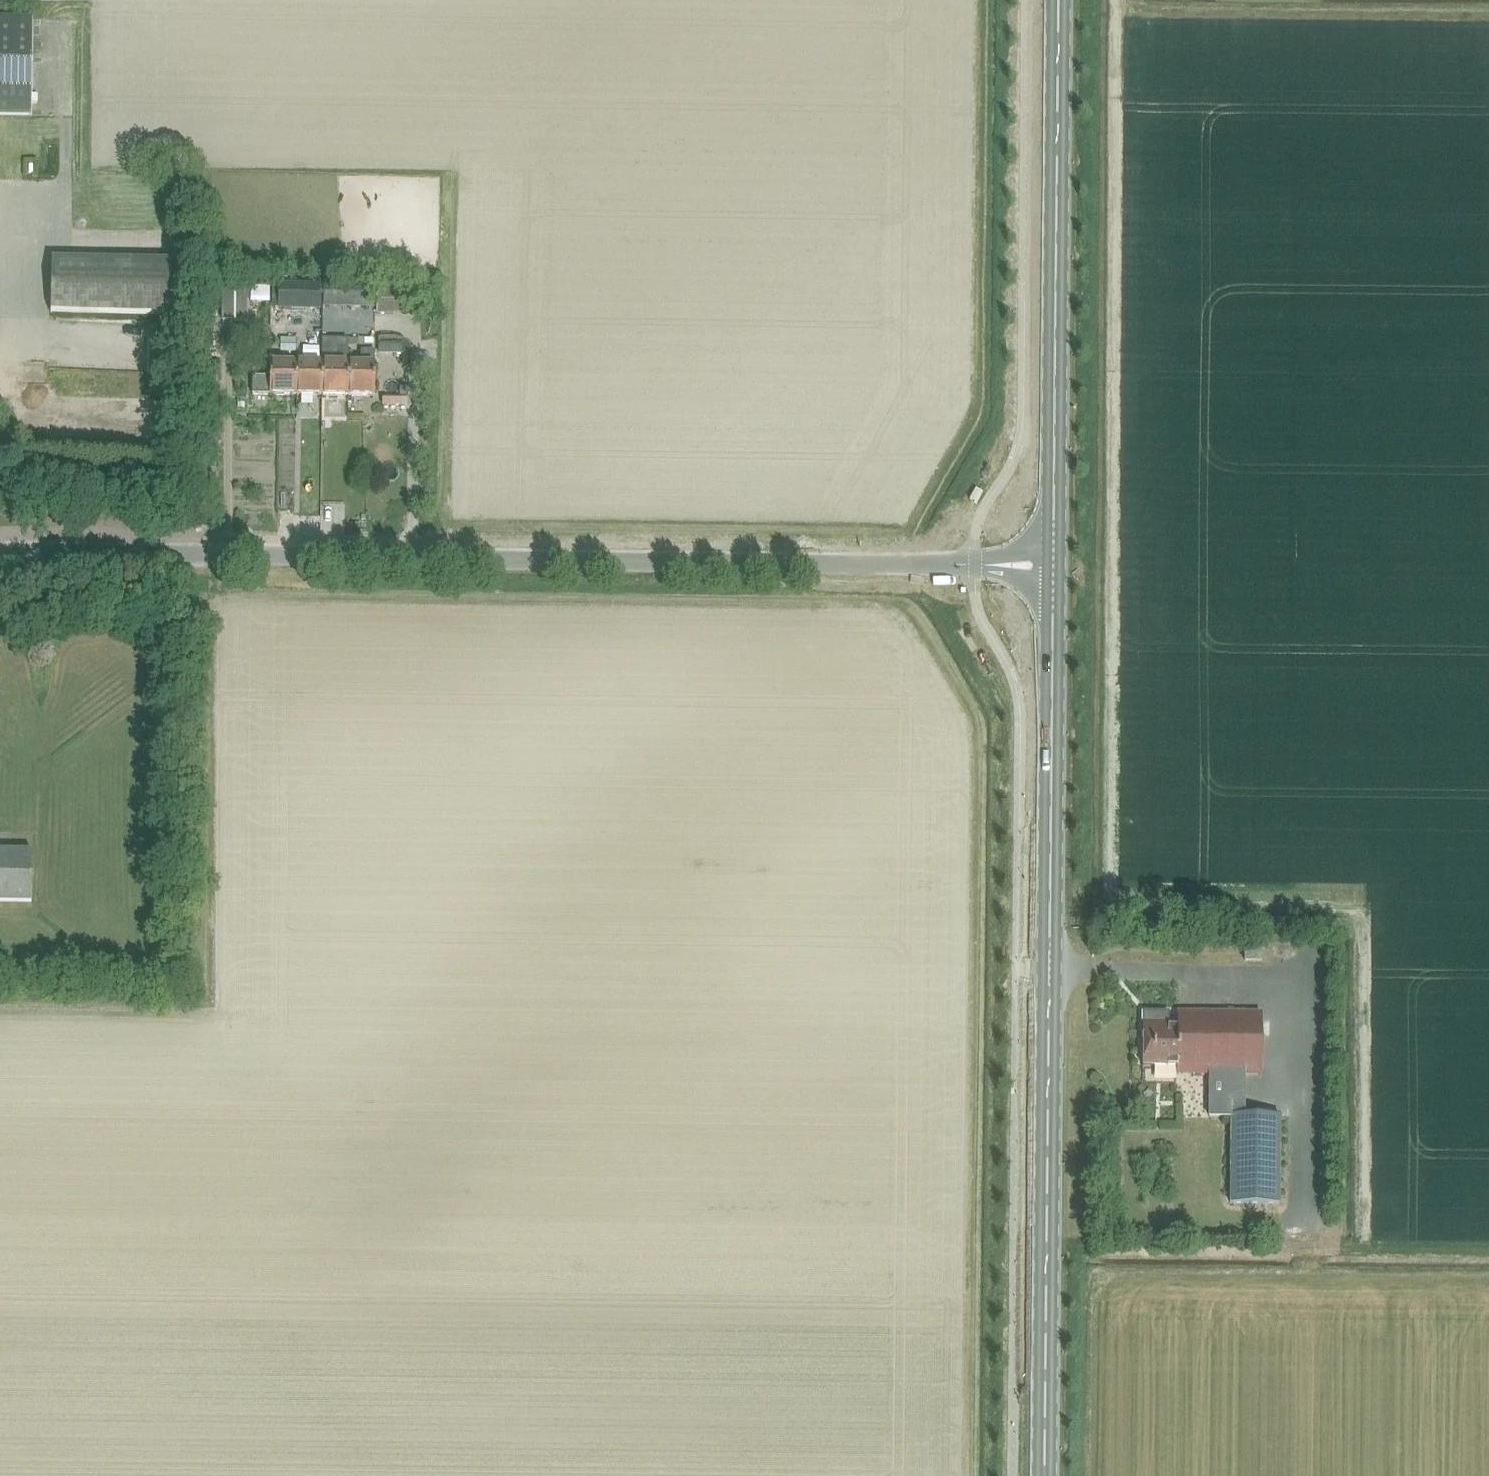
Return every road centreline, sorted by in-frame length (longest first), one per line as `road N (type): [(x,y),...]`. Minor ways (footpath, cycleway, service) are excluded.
road 1 (unclassified): [(0,552),(983,565)]
road 2 (secondary): [(1044,1475),(1052,581)]
road 3 (secondary): [(1053,548),(1058,0)]

